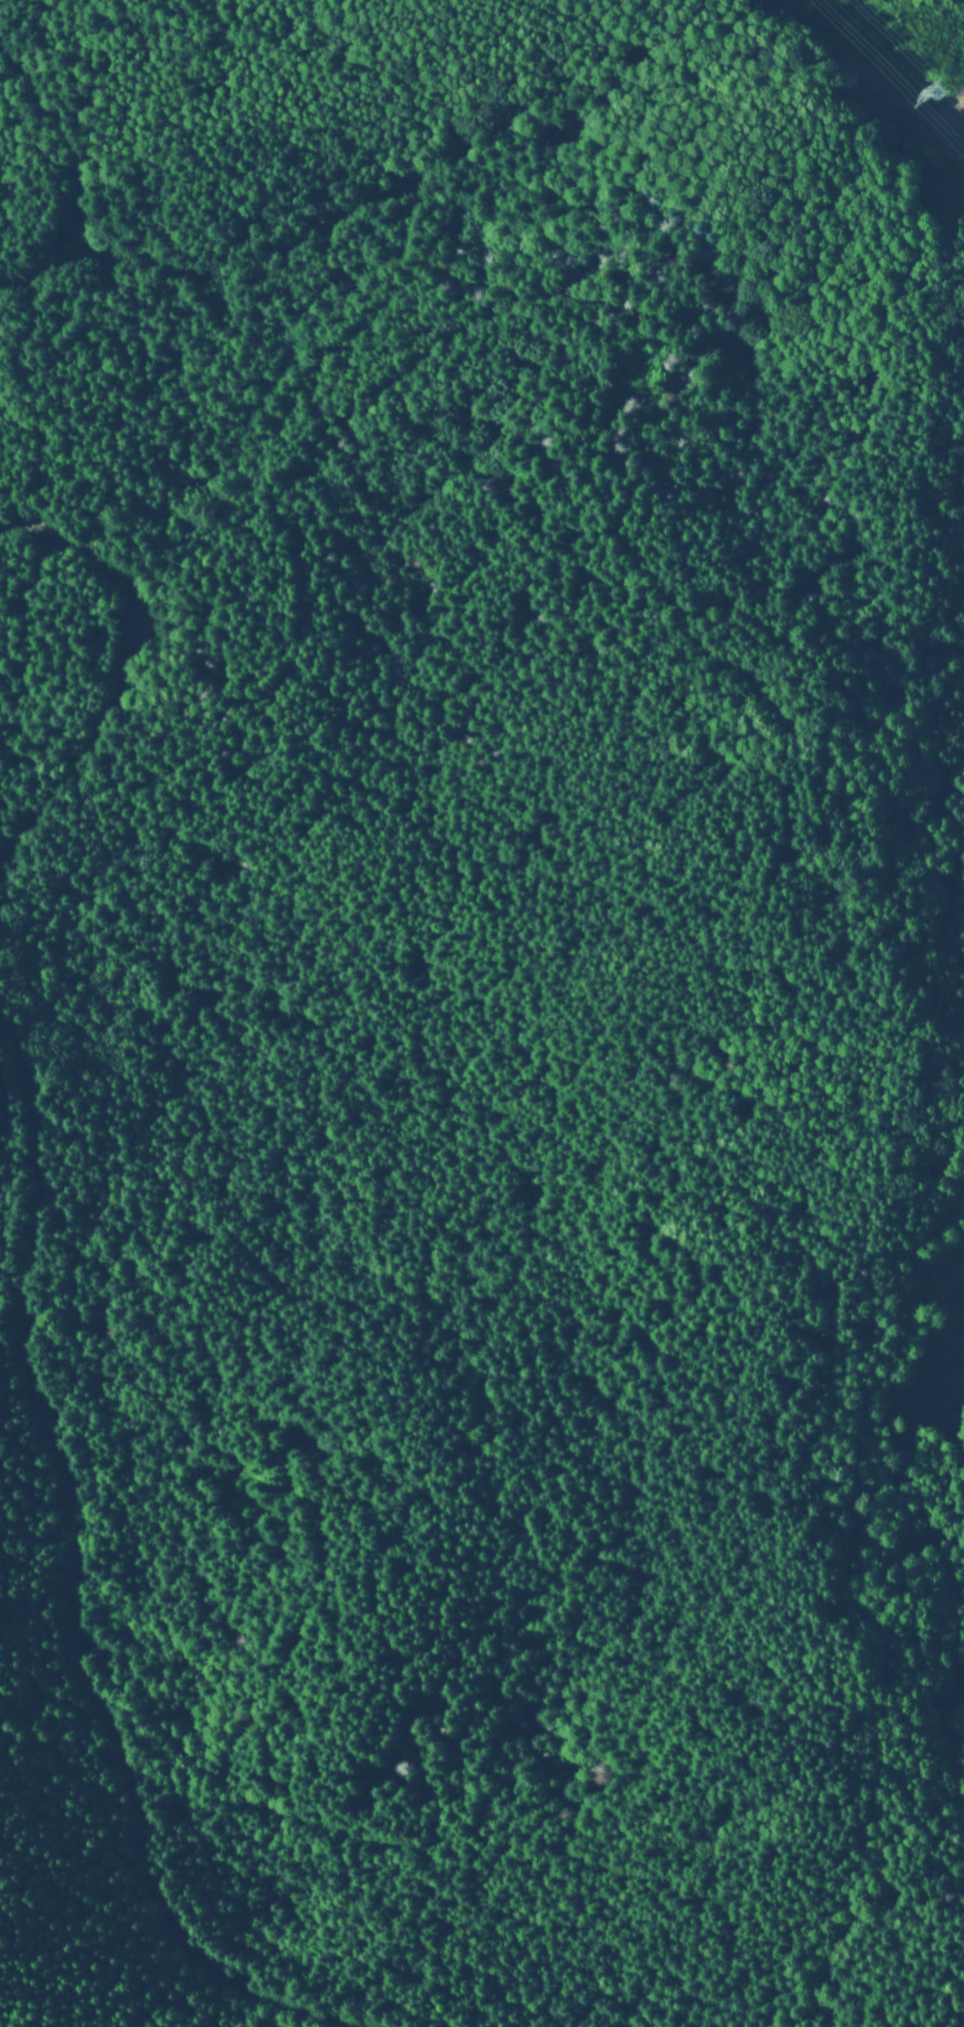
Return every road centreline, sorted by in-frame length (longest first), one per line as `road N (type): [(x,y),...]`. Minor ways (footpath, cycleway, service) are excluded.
road 1 (track): [(83,0),(165,50),(282,94),(447,90),(604,28),(827,0)]
road 2 (track): [(296,2026),(131,1930),(45,1831),(0,1402)]
road 3 (track): [(0,903),(64,743),(64,694),(0,646)]
road 4 (track): [(0,274),(48,237),(0,94)]

